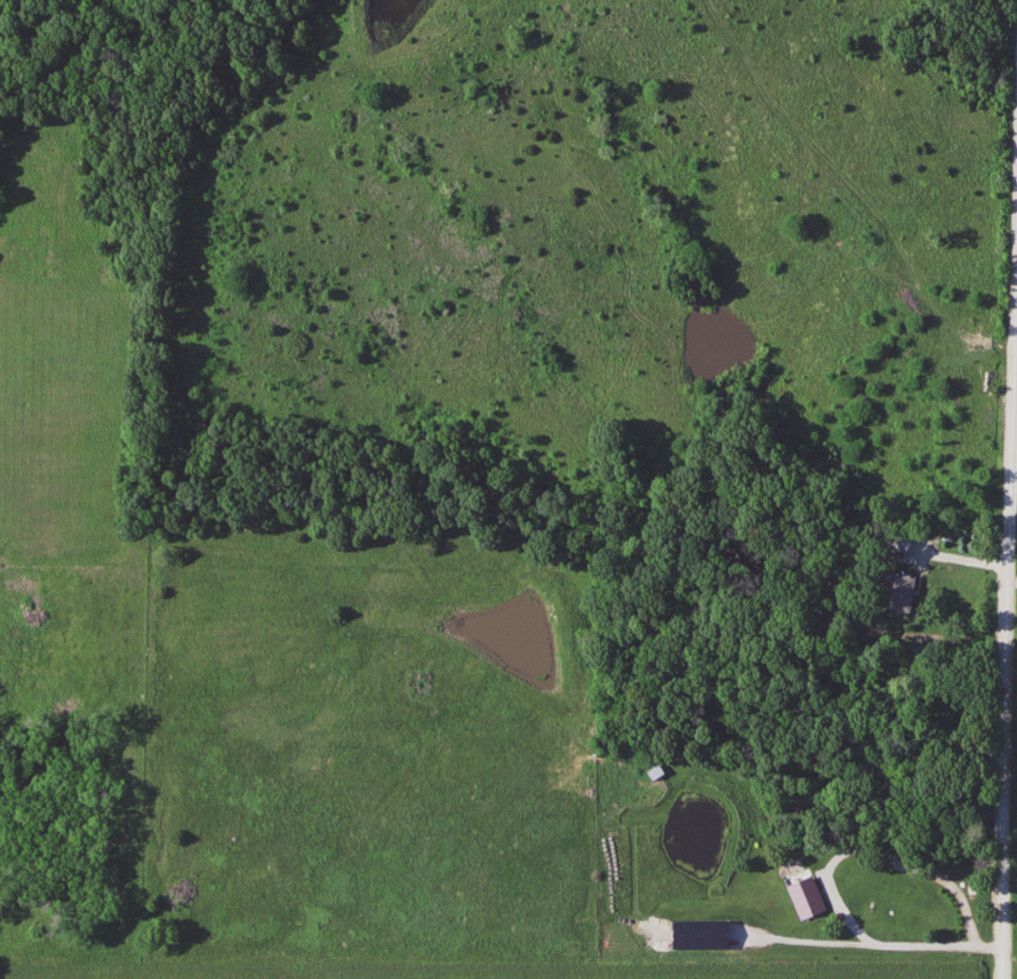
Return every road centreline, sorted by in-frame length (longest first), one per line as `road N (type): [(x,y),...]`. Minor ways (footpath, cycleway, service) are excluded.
road 1 (residential): [(1002,978),(1016,154)]

